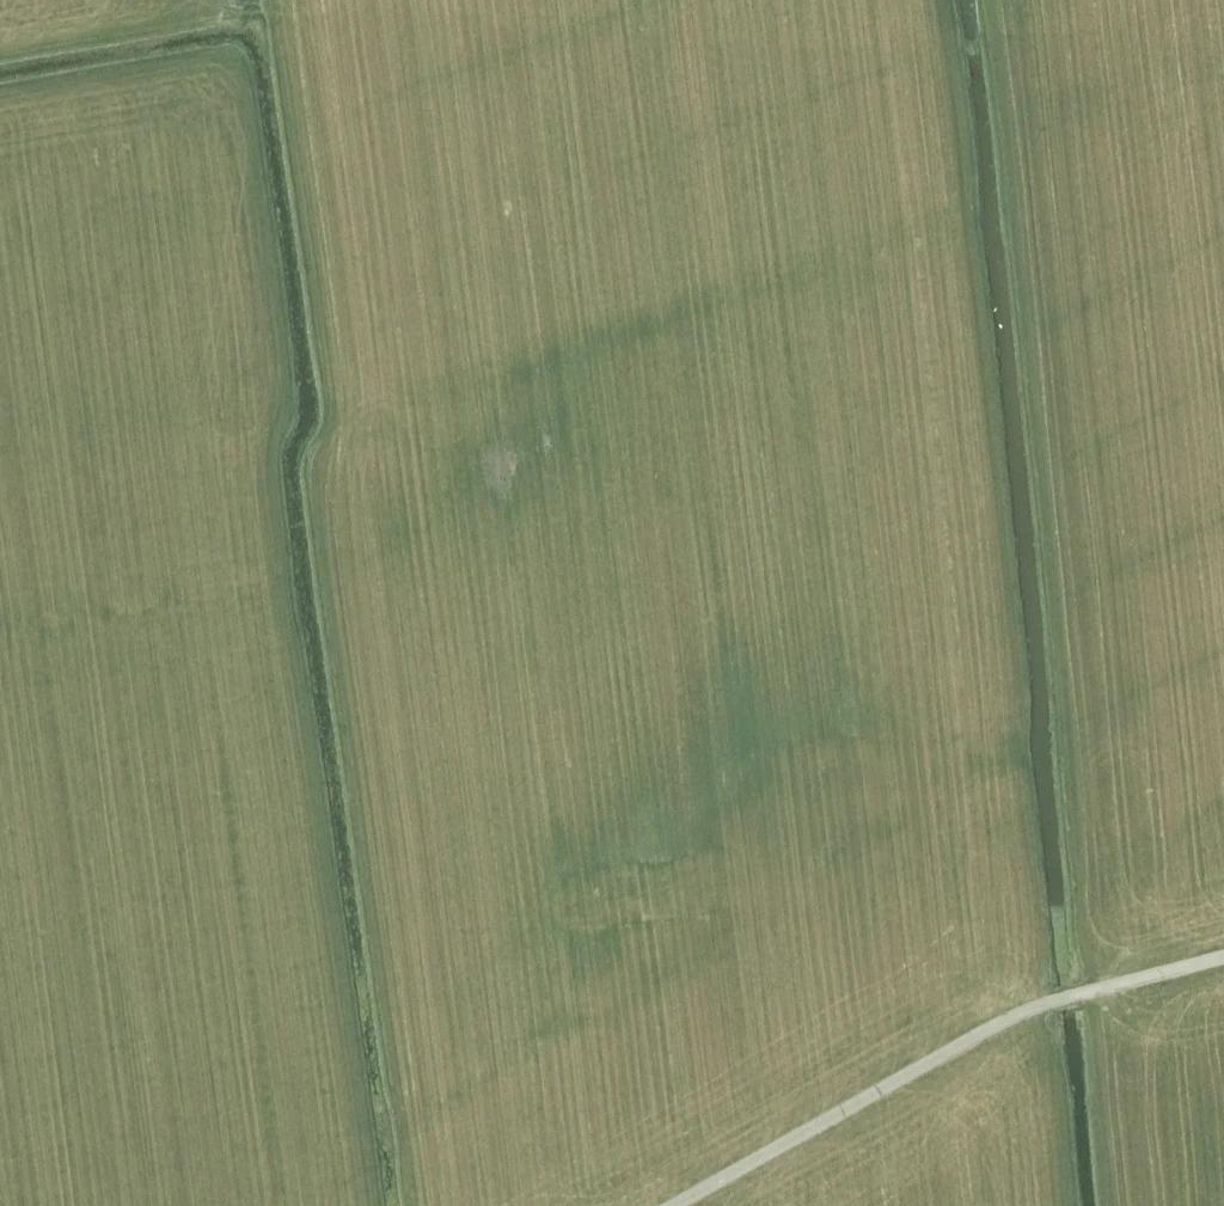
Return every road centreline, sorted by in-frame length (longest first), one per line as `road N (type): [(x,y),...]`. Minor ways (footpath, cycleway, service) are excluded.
road 1 (track): [(1223,955),(1042,1002),(672,1205)]

